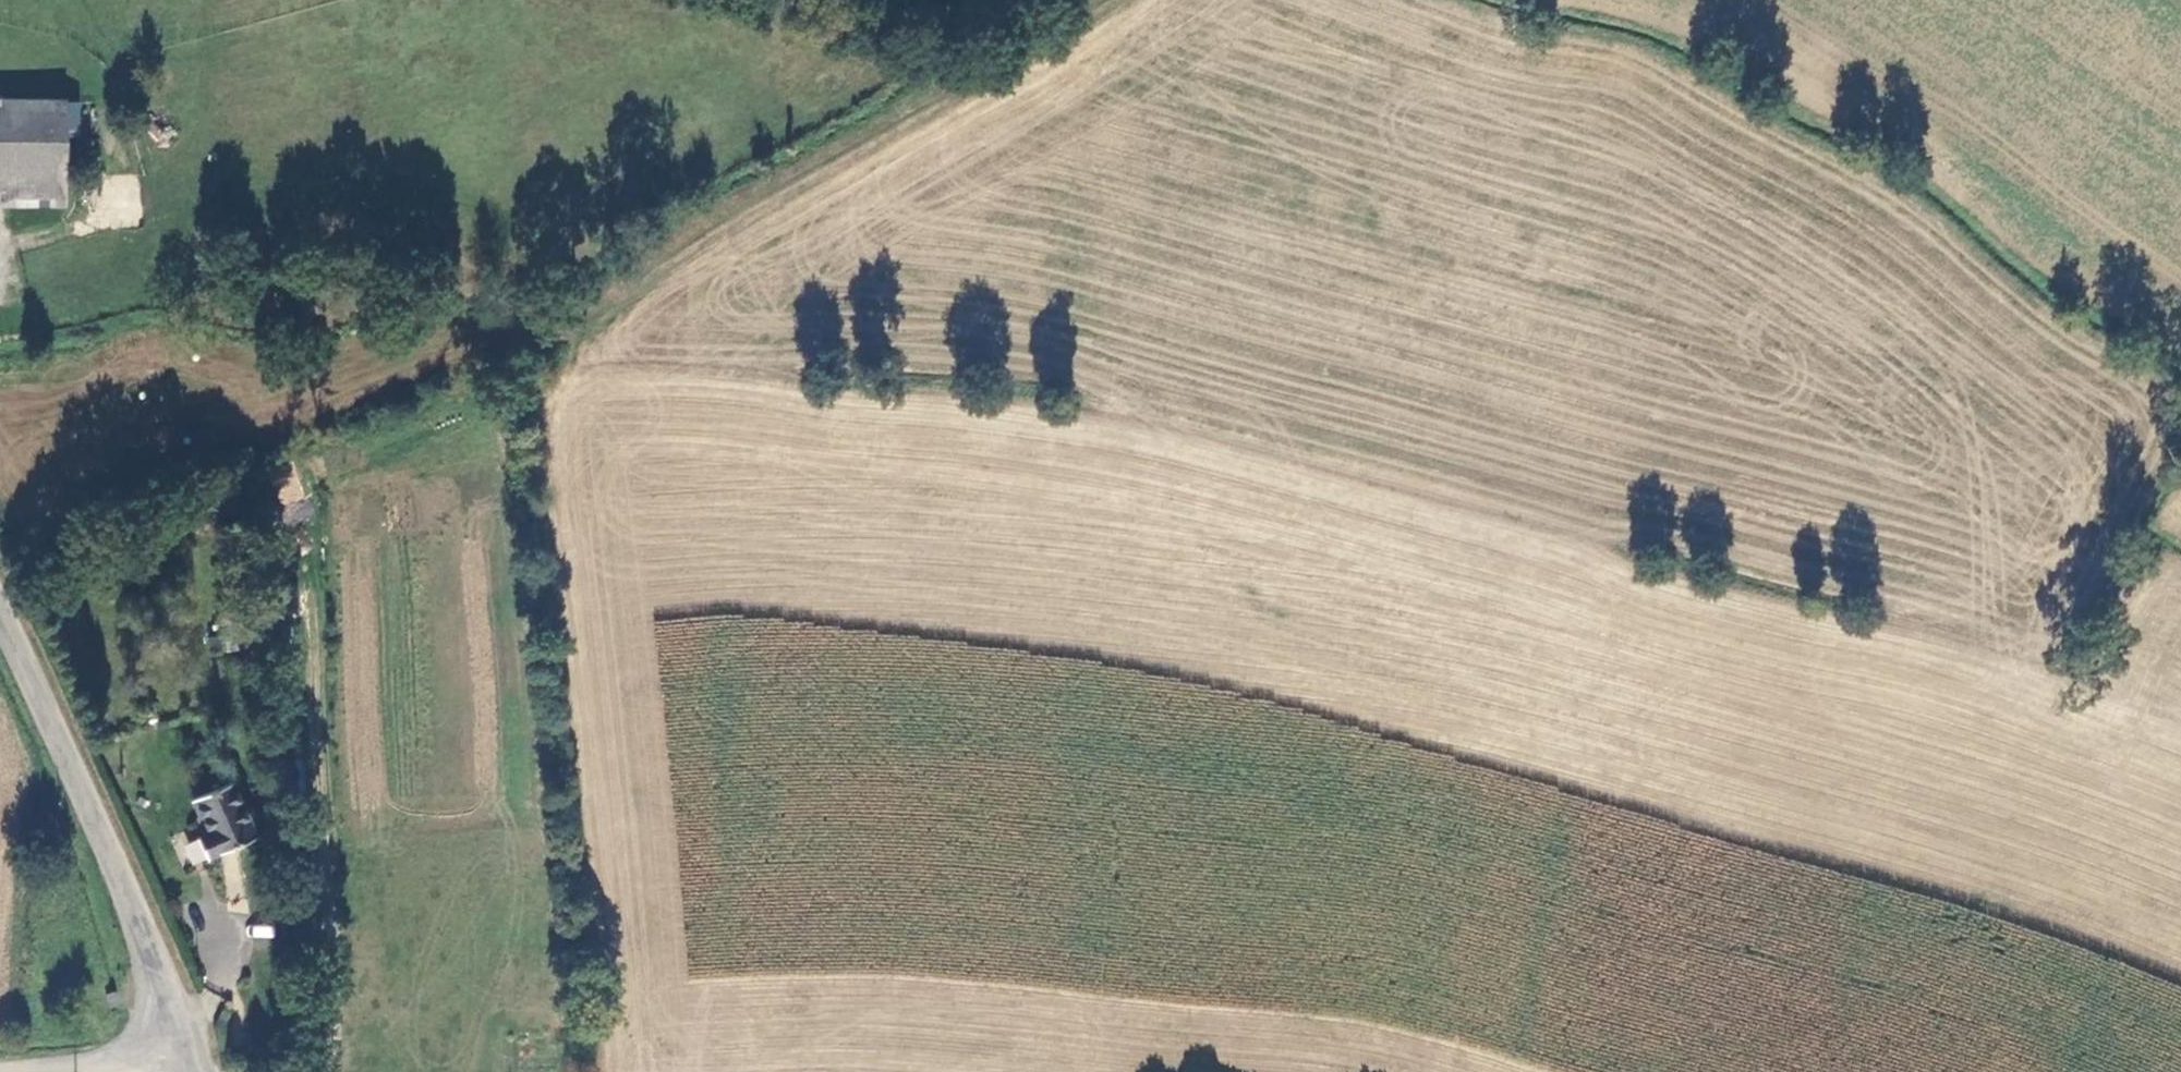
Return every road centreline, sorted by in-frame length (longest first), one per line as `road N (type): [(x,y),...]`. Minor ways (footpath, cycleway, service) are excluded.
road 1 (unclassified): [(178,1053),(120,864),(0,624)]
road 2 (unclassified): [(0,1071),(178,1053)]

